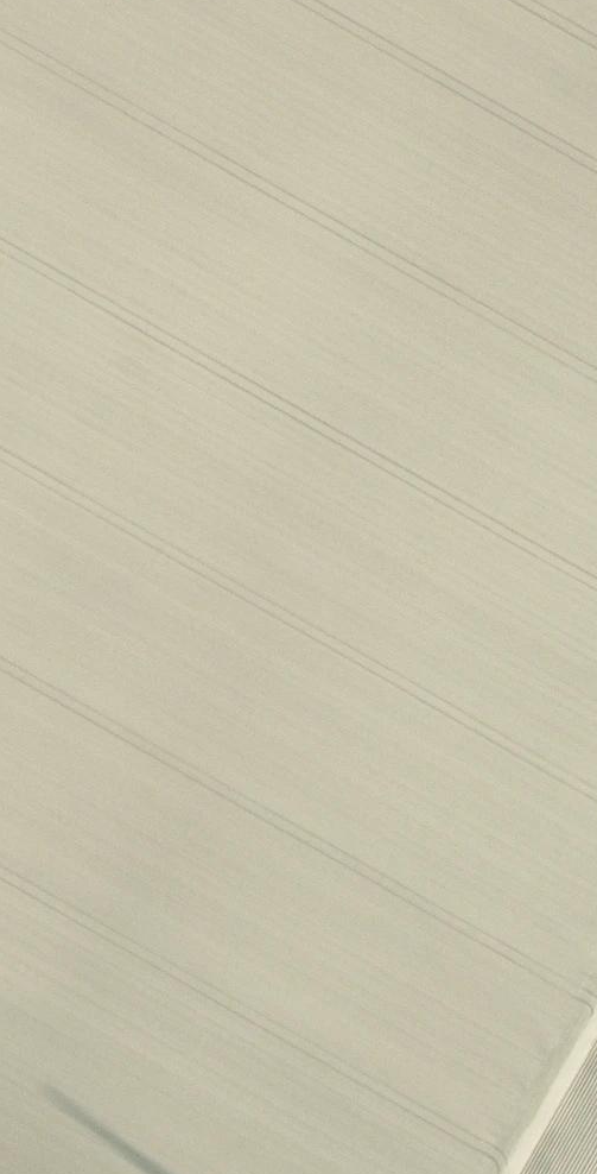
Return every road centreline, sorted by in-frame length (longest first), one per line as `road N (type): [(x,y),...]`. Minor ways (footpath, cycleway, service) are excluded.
road 1 (track): [(596,1016),(507,1173)]

